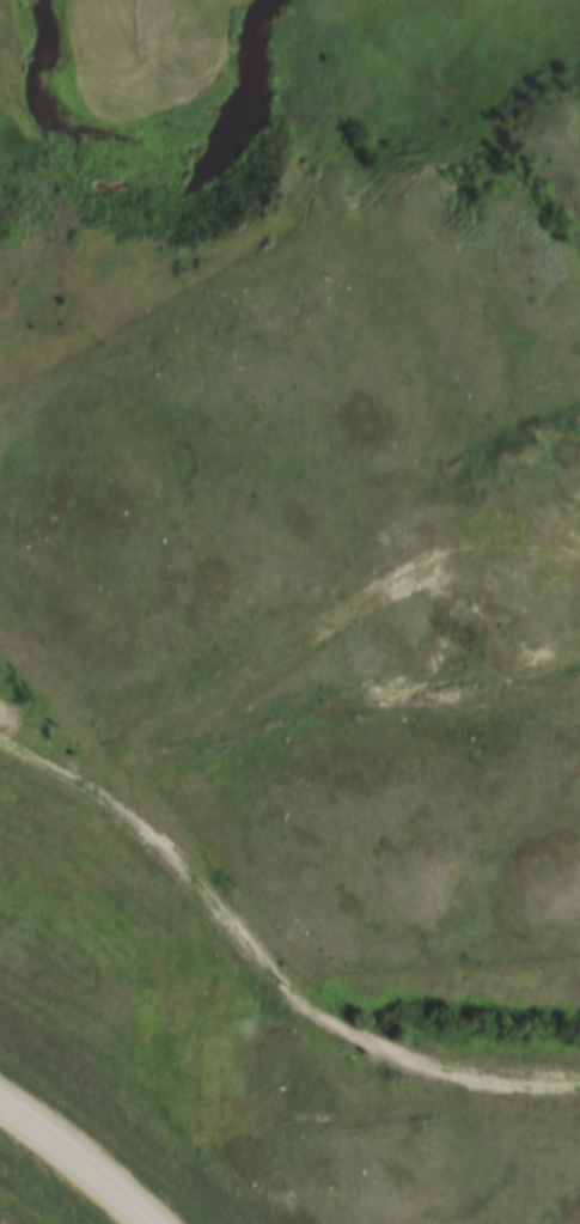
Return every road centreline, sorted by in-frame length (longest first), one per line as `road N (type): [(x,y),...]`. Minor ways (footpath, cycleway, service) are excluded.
road 1 (secondary): [(0,1111),(144,1223)]

